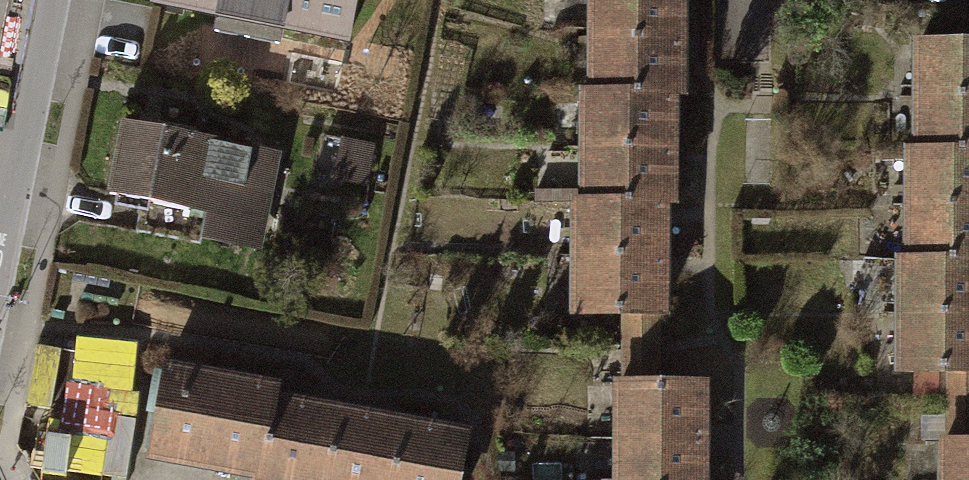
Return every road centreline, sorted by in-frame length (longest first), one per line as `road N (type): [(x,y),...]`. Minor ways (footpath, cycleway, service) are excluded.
road 1 (residential): [(0,211),(41,0)]

